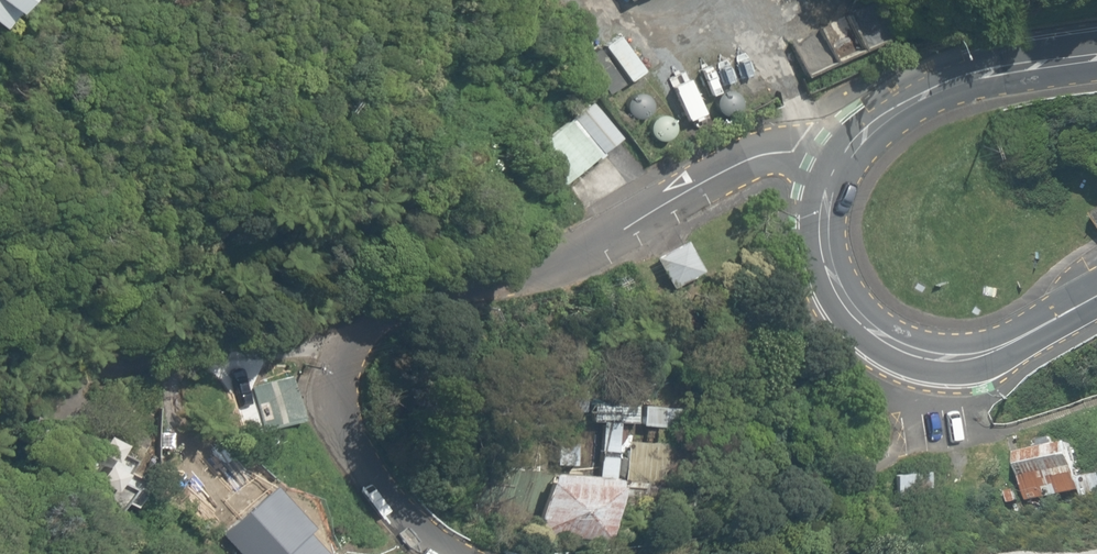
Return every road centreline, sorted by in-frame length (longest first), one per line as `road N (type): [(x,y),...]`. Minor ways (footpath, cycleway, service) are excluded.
road 1 (residential): [(451,553),(410,519),(356,445),(343,391),(362,342),(413,307),(564,263),(723,169),(793,151),(842,158)]
road 2 (secondary): [(842,158),(823,220),(832,280),(866,327),(889,341),(932,357),(981,354),(1096,295)]
road 3 (secondary): [(1096,55),(971,74),(914,98),(865,131),(842,158)]

